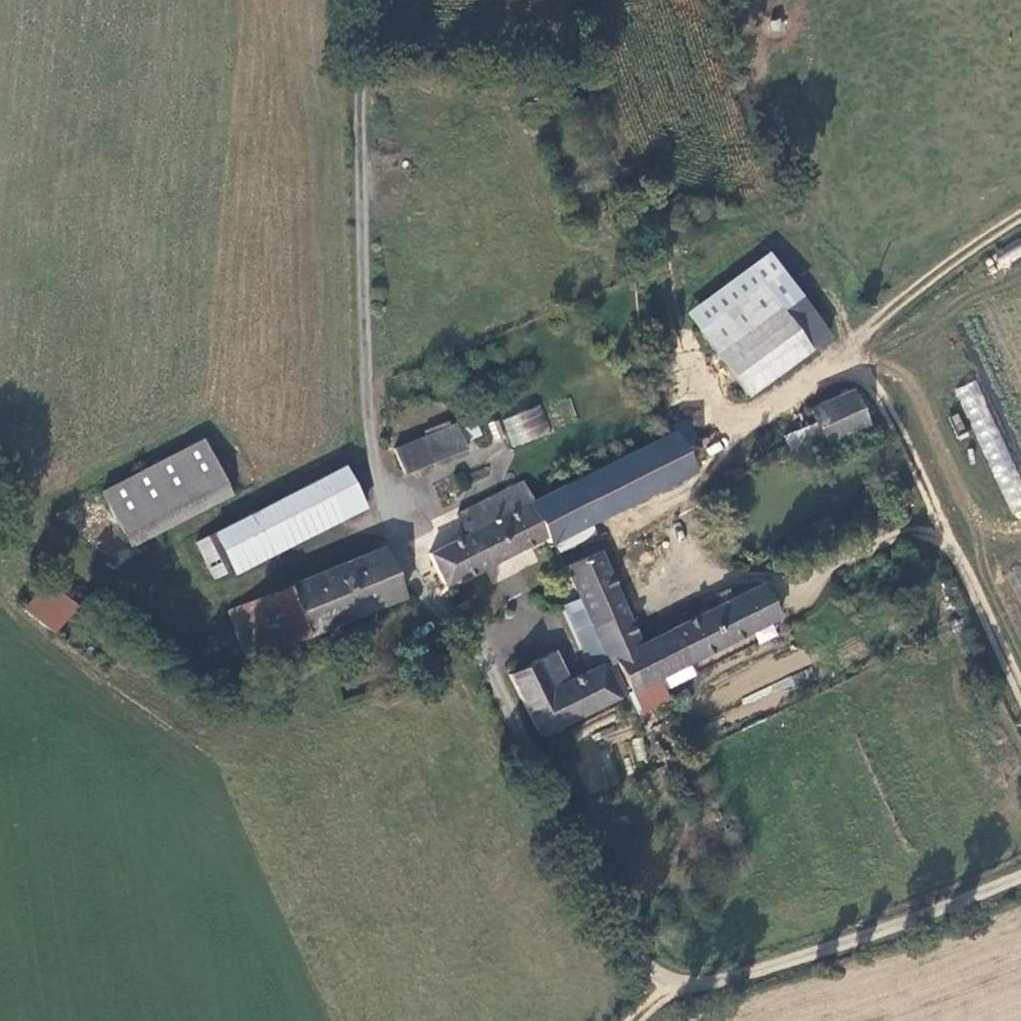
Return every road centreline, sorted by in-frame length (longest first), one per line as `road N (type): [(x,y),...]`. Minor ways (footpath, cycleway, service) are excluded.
road 1 (unclassified): [(1020,876),(731,980),(671,982),(630,947),(451,618),(393,548),(368,413),(360,0)]
road 2 (track): [(367,0),(383,35),(561,37),(616,170),(658,225),(683,388),(739,431),(855,344)]
road 3 (track): [(1020,216),(983,238),(855,344),(1020,693)]

